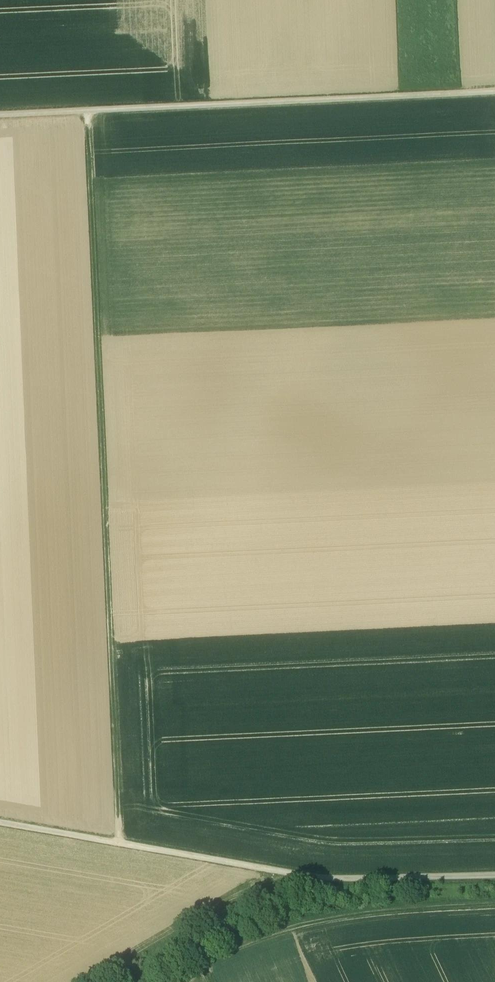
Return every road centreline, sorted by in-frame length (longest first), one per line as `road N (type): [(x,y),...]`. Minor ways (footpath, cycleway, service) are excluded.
road 1 (track): [(119,845),(88,112)]
road 2 (track): [(0,824),(332,880),(494,875)]
road 3 (track): [(0,116),(494,91)]
road 4 (track): [(494,905),(363,914),(284,930),(205,964),(212,981)]

